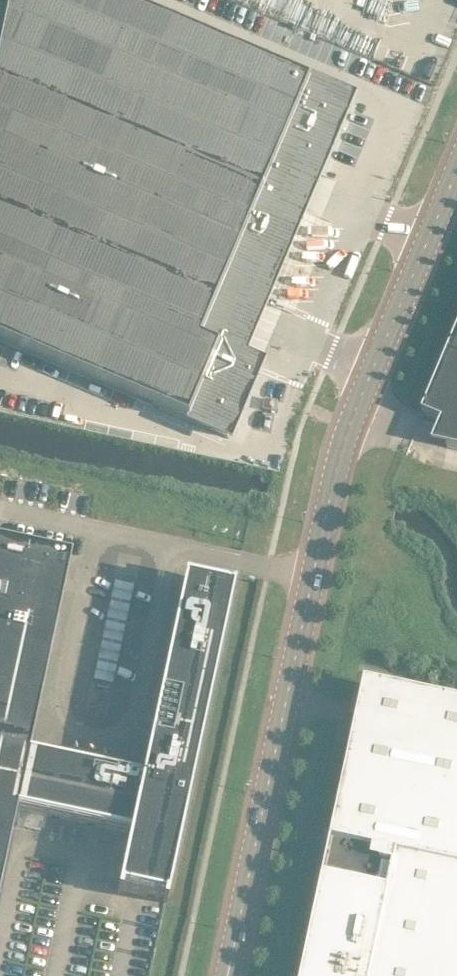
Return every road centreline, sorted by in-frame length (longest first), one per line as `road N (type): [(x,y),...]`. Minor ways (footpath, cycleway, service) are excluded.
road 1 (tertiary): [(227,975),(341,446),(456,168)]

